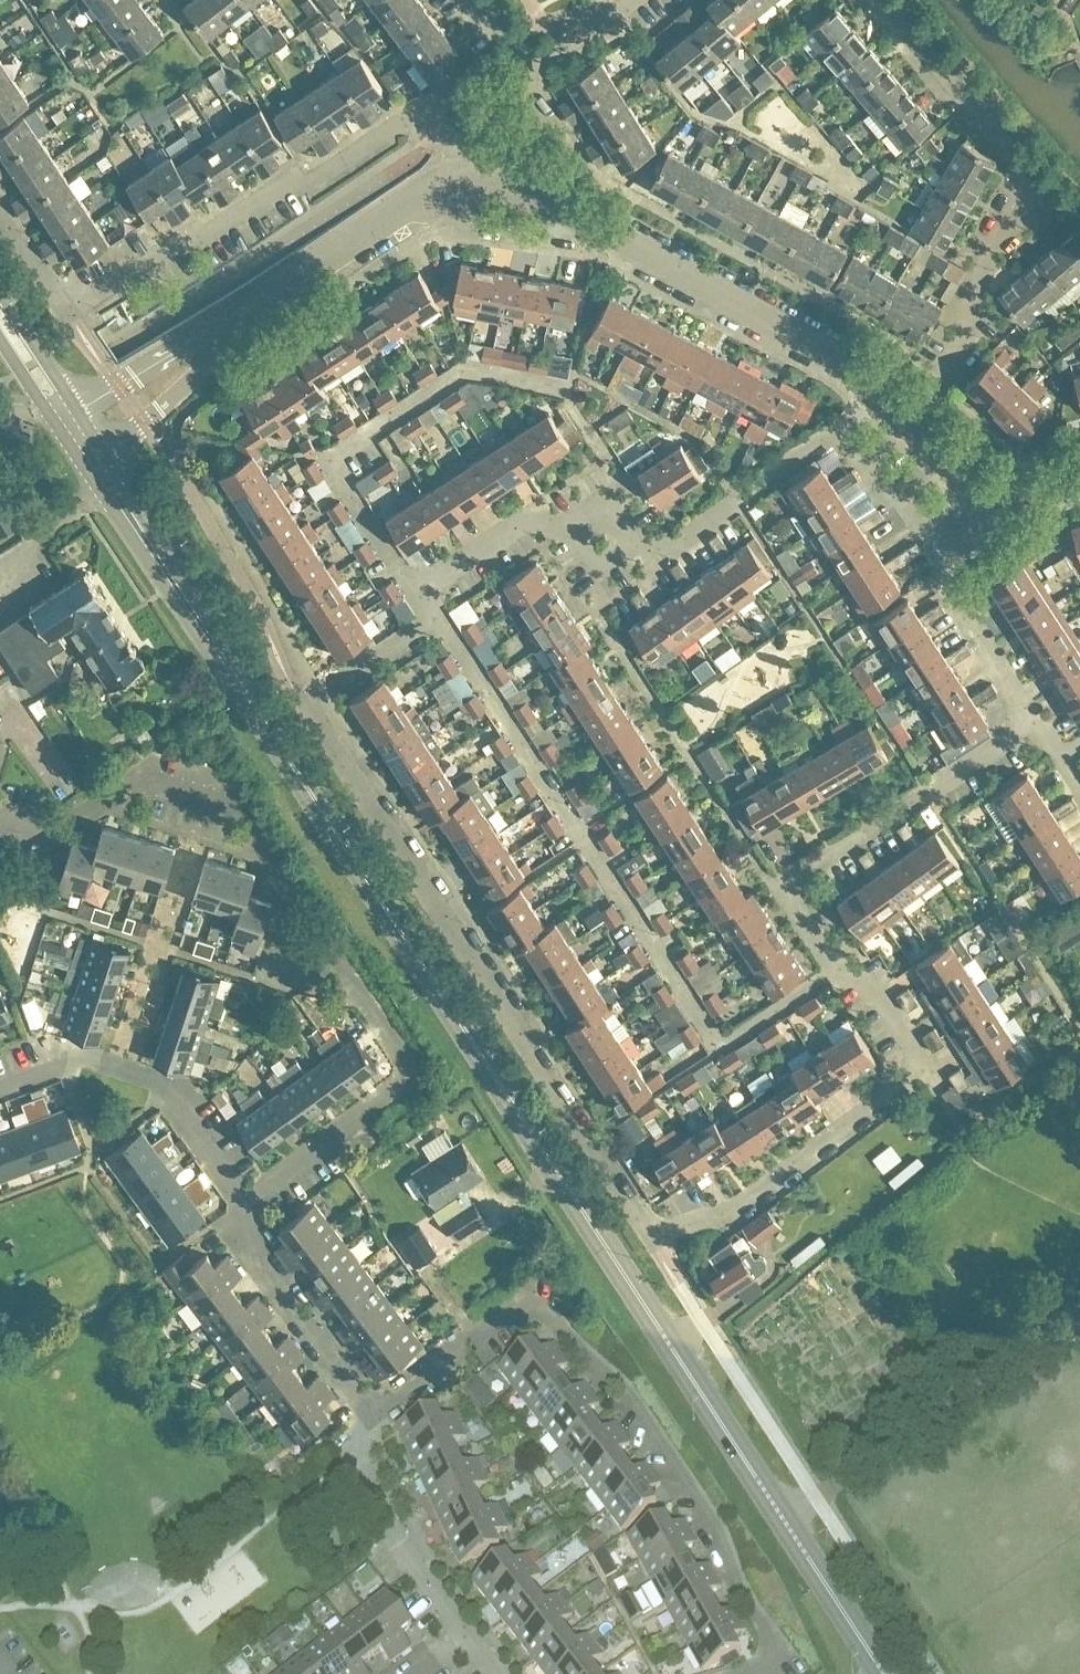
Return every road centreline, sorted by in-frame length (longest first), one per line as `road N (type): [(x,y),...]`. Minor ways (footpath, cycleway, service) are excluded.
road 1 (secondary): [(784,1516),(77,434)]
road 2 (residential): [(237,1202),(395,1092),(405,1072),(402,1050),(340,959),(316,951),(297,928),(277,867),(241,809),(135,776),(62,837),(0,818)]
road 3 (residential): [(749,1673),(776,1641),(724,1546),(626,1393),(538,1303),(514,1309),(374,1409)]
road 4 (residential): [(651,1247),(305,702)]
road 5 (residential): [(847,959),(734,1029),(712,1019),(438,616)]
road 6 (residential): [(396,126),(297,187),(277,186),(70,314),(0,207)]
road 7 (residential): [(889,0),(1031,174),(987,251),(959,361),(906,417)]
road 8 (residential): [(847,959),(924,1070),(651,1247)]
road 9 (residential): [(454,183),(426,194),(77,434)]
road 10 (residential): [(438,616),(346,467),(349,447),(470,368),(571,389)]
road 11 (residential): [(847,959),(821,944),(780,883),(1040,721)]
road 12 (residential): [(784,1516),(1079,1312)]
road 13 (residential): [(875,392),(802,335),(569,212)]
road 14 (residential): [(237,1202),(208,1140),(164,1086),(77,1052),(0,1085)]
road 15 (residential): [(374,1409),(234,1229),(237,1202)]
road 16 (residential): [(632,536),(668,545),(837,430)]
road 17 (residential): [(438,616),(440,579),(539,515),(573,524)]
road 18 (secondary): [(886,1673),(784,1516)]
road 19 (residential): [(957,564),(837,430)]
road 20 (residential): [(1040,721),(960,589),(957,564)]
road 21 (residential): [(438,616),(305,702)]
road 22 (residential): [(569,212),(568,151),(529,73)]
road 23 (residential): [(398,1545),(364,1483),(360,1452),(374,1409)]
road 24 (residential): [(529,73),(628,0)]
road 25 (secondary): [(0,315),(67,417)]
road 26 (residential): [(569,212),(512,186),(454,183)]

